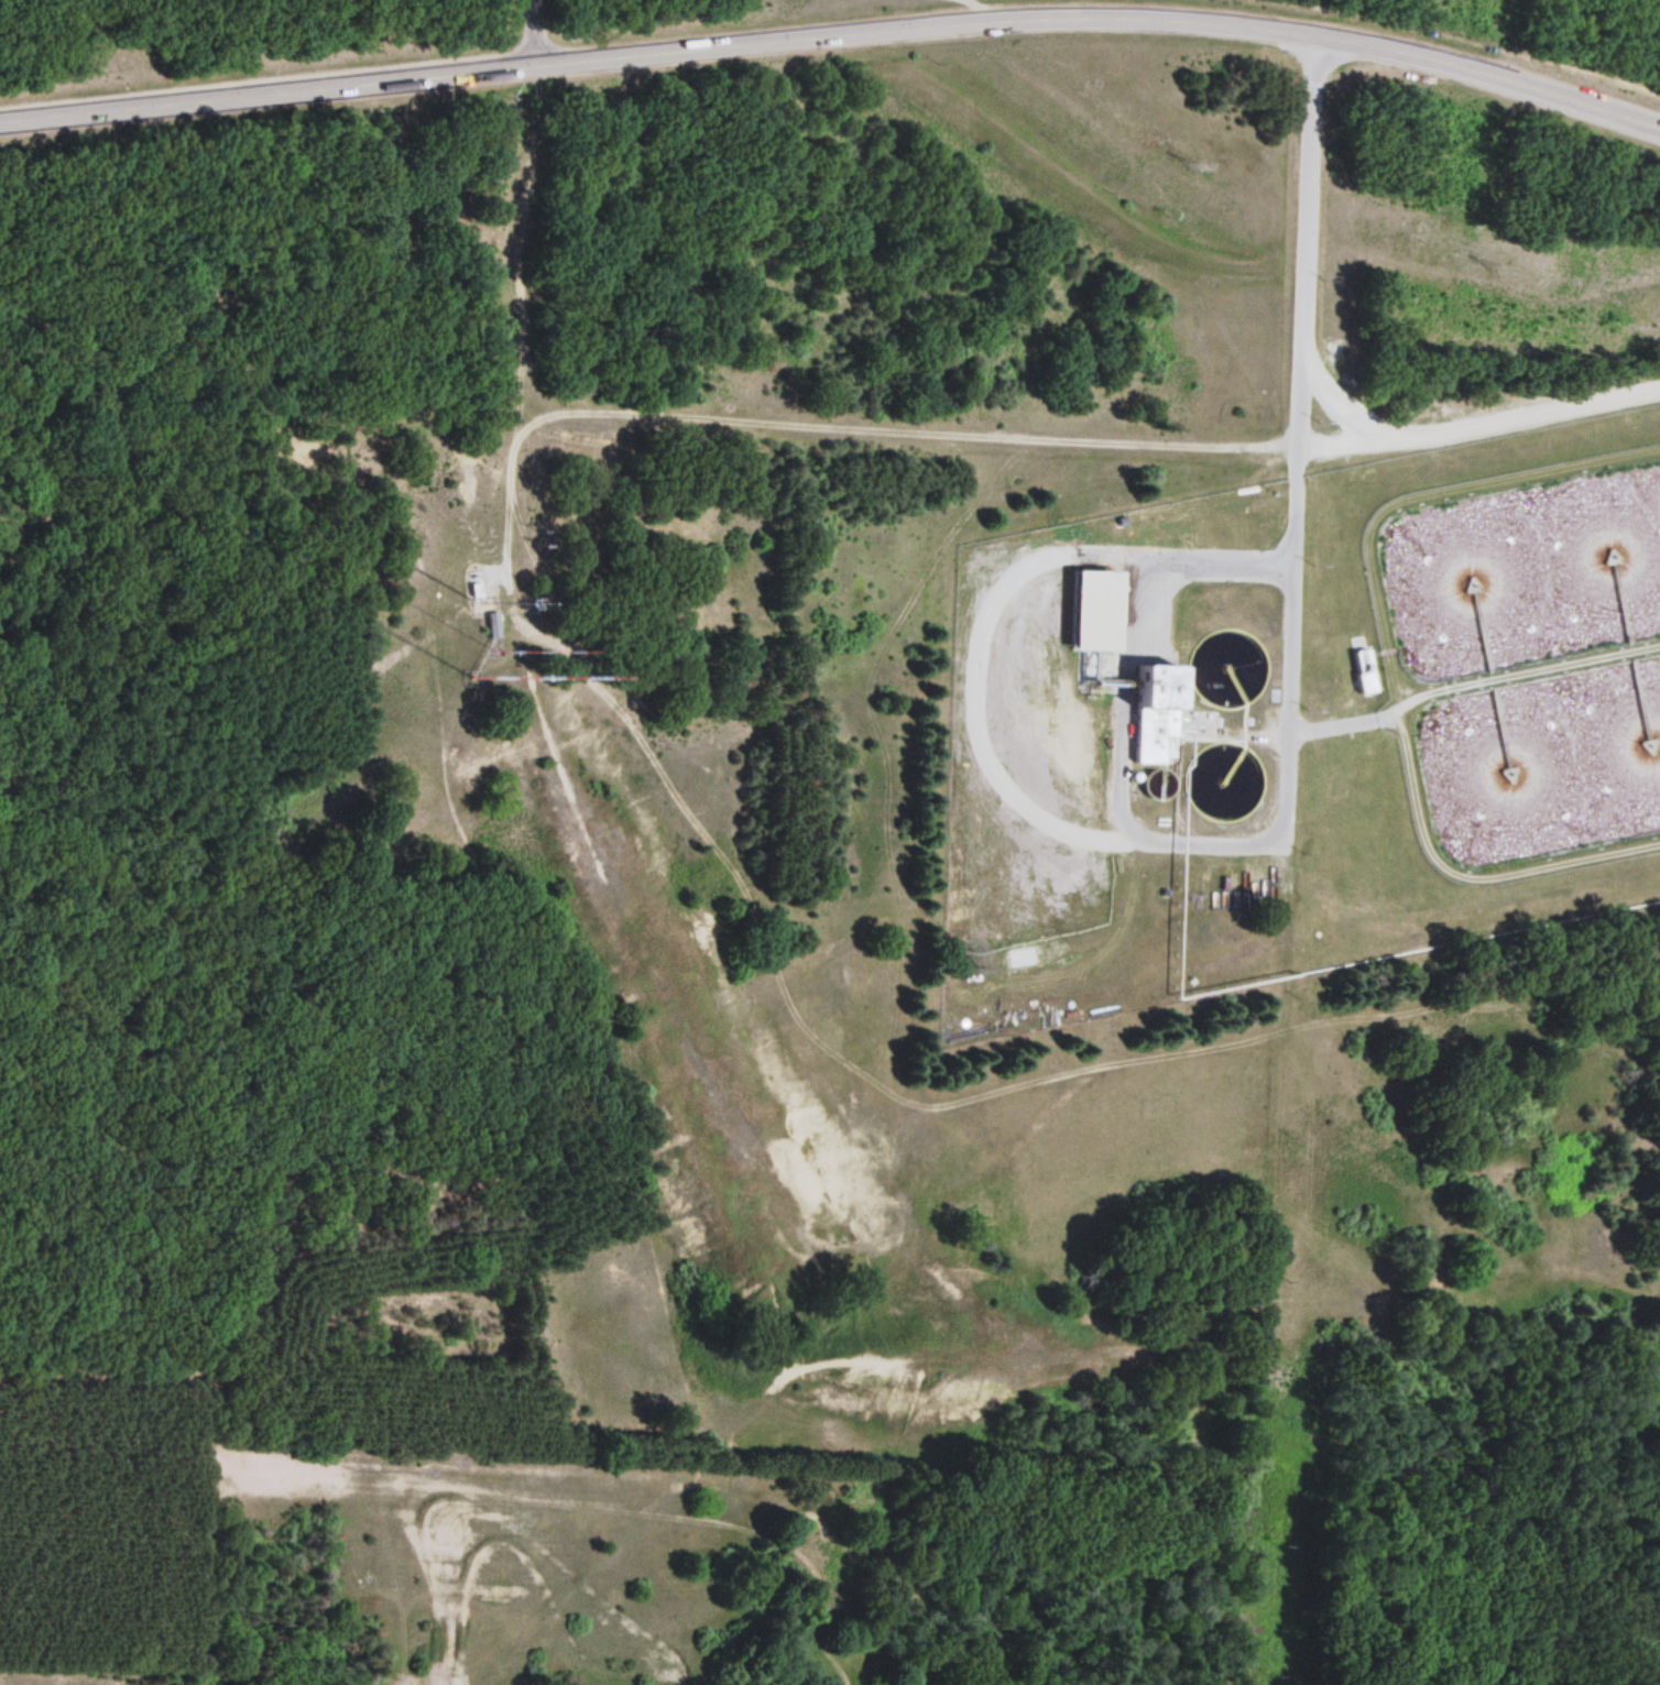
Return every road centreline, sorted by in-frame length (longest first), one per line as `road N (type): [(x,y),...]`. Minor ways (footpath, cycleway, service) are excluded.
road 1 (tertiary): [(0,126),(1062,20),(1211,24),(1433,62),(1659,131)]

